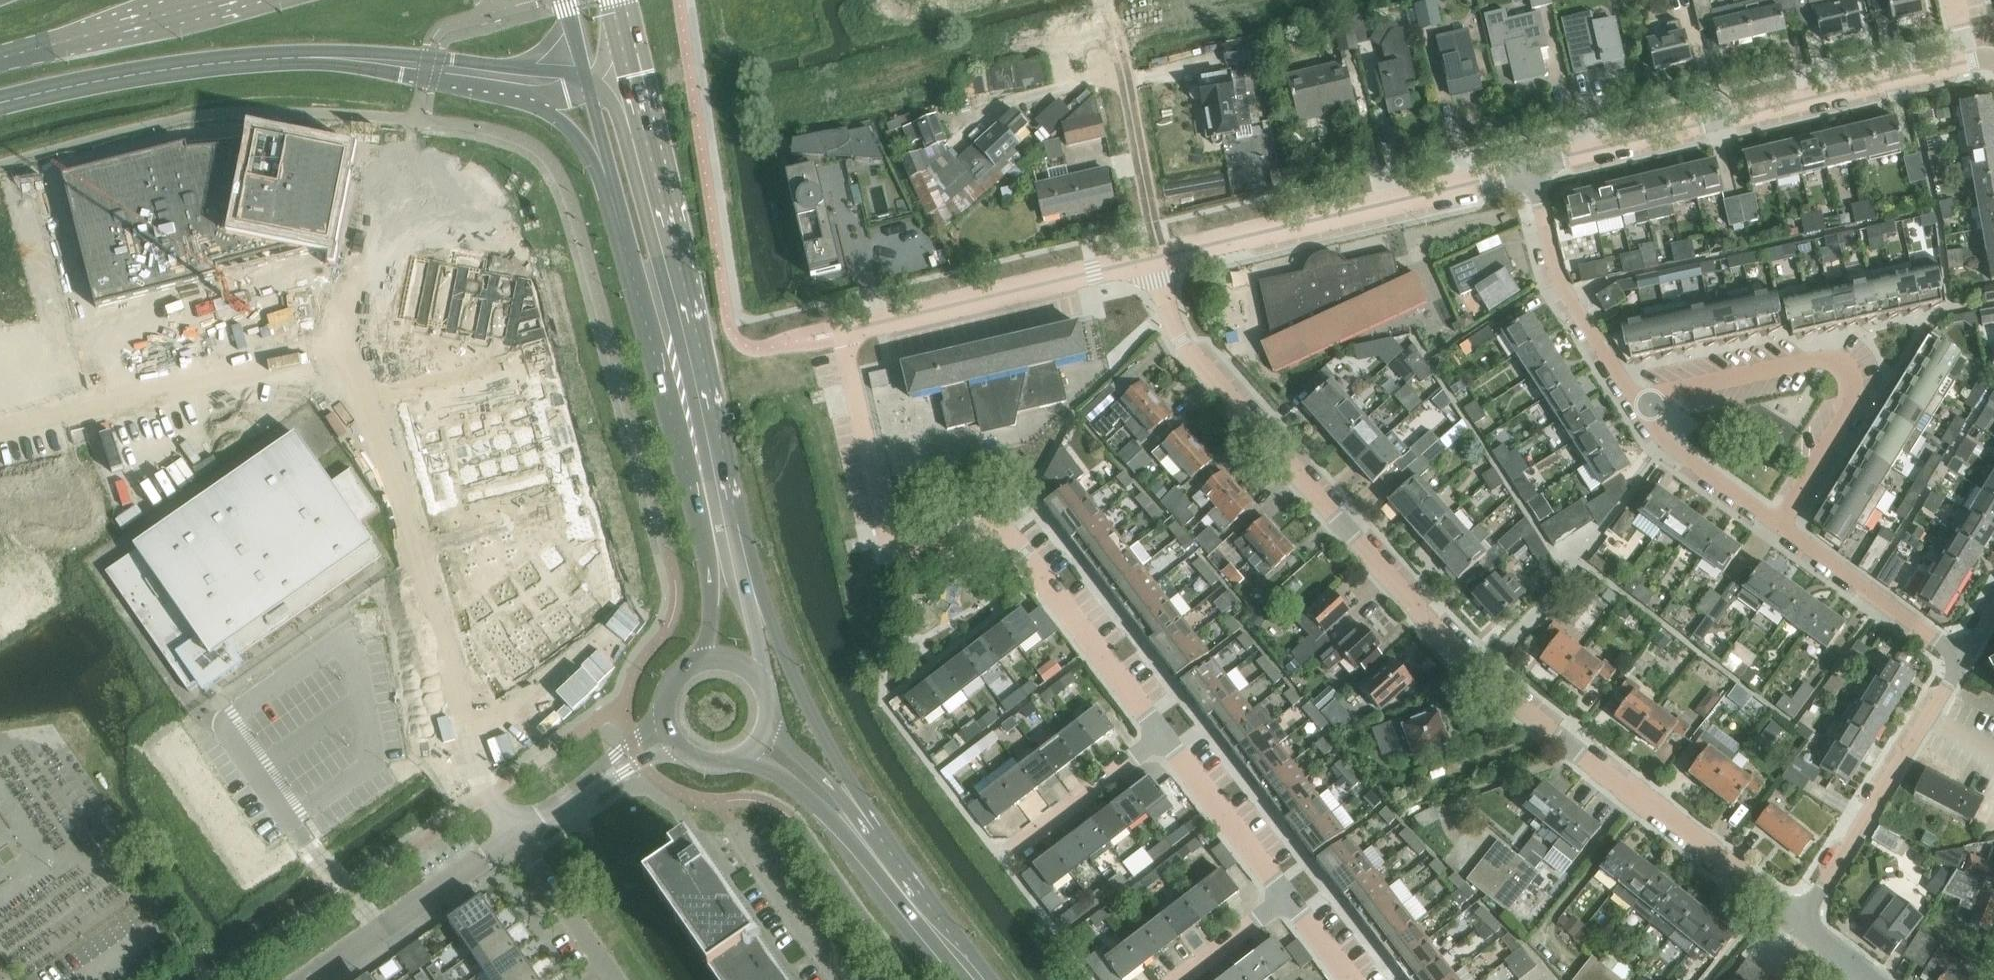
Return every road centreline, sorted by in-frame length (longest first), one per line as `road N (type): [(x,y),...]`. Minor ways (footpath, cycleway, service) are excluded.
road 1 (residential): [(1801,924),(1569,746),(1440,634),(1185,347),(1160,260)]
road 2 (residential): [(849,341),(847,369),(898,552),(1005,525),(1159,738)]
road 3 (residential): [(1531,172),(1993,70)]
road 4 (residential): [(1640,404),(1817,362),(1847,367),(1856,376),(1856,401),(1782,527)]
road 5 (residential): [(1160,260),(1531,172)]
road 6 (residential): [(849,341),(873,324),(1160,260)]
road 7 (tertiary): [(568,0),(627,251),(663,299)]
road 8 (residential): [(1801,924),(1963,659)]
road 9 (tertiary): [(663,299),(672,242),(621,0)]
road 10 (residential): [(386,625),(443,614),(482,787),(515,837)]
road 11 (residential): [(1531,172),(1556,280),(1640,404)]
road 12 (tertiary): [(724,550),(663,299)]
road 13 (primary): [(0,62),(244,0)]
road 14 (tertiary): [(854,829),(848,780),(758,603)]
road 15 (residential): [(315,979),(515,837)]
road 16 (residential): [(1782,527),(1963,659)]
road 17 (residential): [(1160,260),(1120,49)]
road 18 (residential): [(1159,738),(1288,898)]
road 19 (residential): [(1005,865),(1159,738)]
road 20 (tertiary): [(973,979),(854,829)]
road 21 (residential): [(1640,404),(1669,442),(1782,527)]
road 22 (residential): [(839,979),(737,834)]
road 23 (residential): [(611,979),(515,837)]
road 24 (residential): [(1180,979),(1288,898)]
road 25 (tertiary): [(854,829),(836,791),(771,725)]
road 26 (tertiary): [(747,757),(854,829)]

